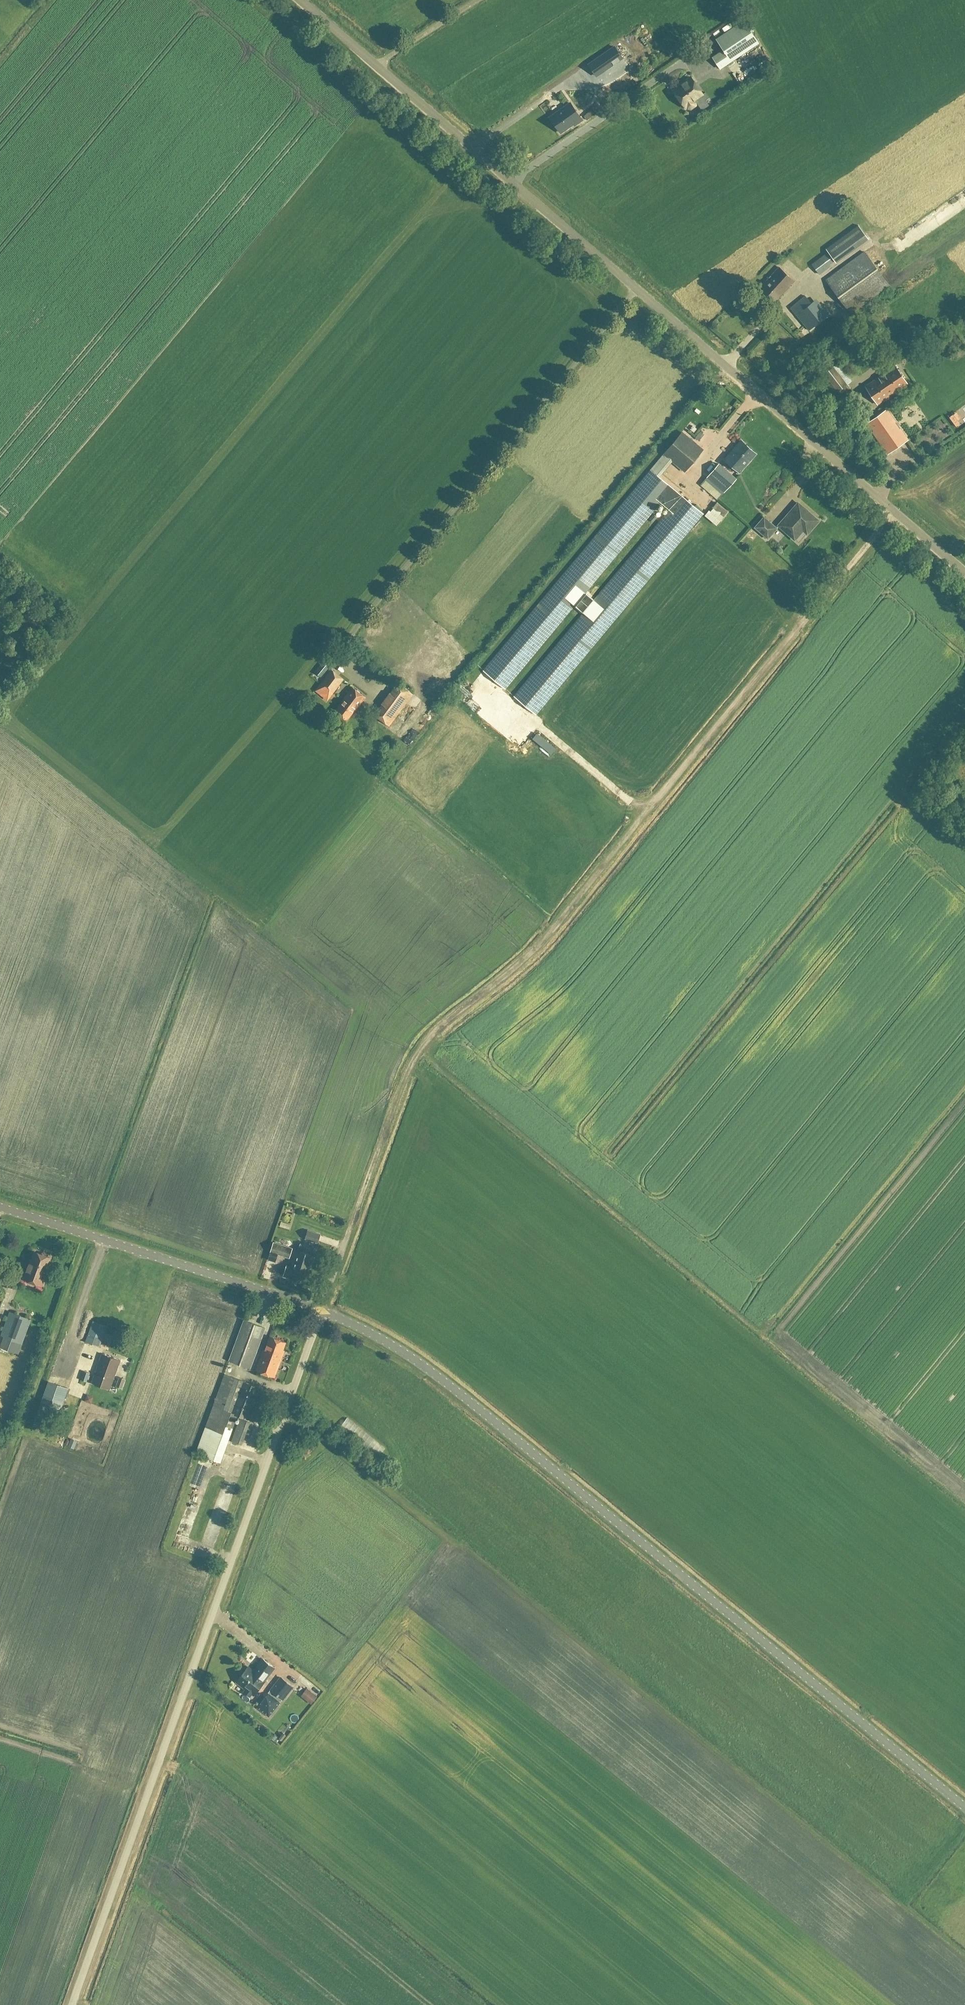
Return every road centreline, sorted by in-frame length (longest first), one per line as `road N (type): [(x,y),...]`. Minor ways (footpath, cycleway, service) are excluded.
road 1 (track): [(341,1245),(418,1048),(559,930),(895,510)]
road 2 (unclassified): [(964,571),(303,0)]
road 3 (tertiary): [(964,1809),(431,1368),(320,1310)]
road 4 (unclassified): [(69,2004),(320,1310)]
road 5 (tertiary): [(320,1310),(0,1207)]

